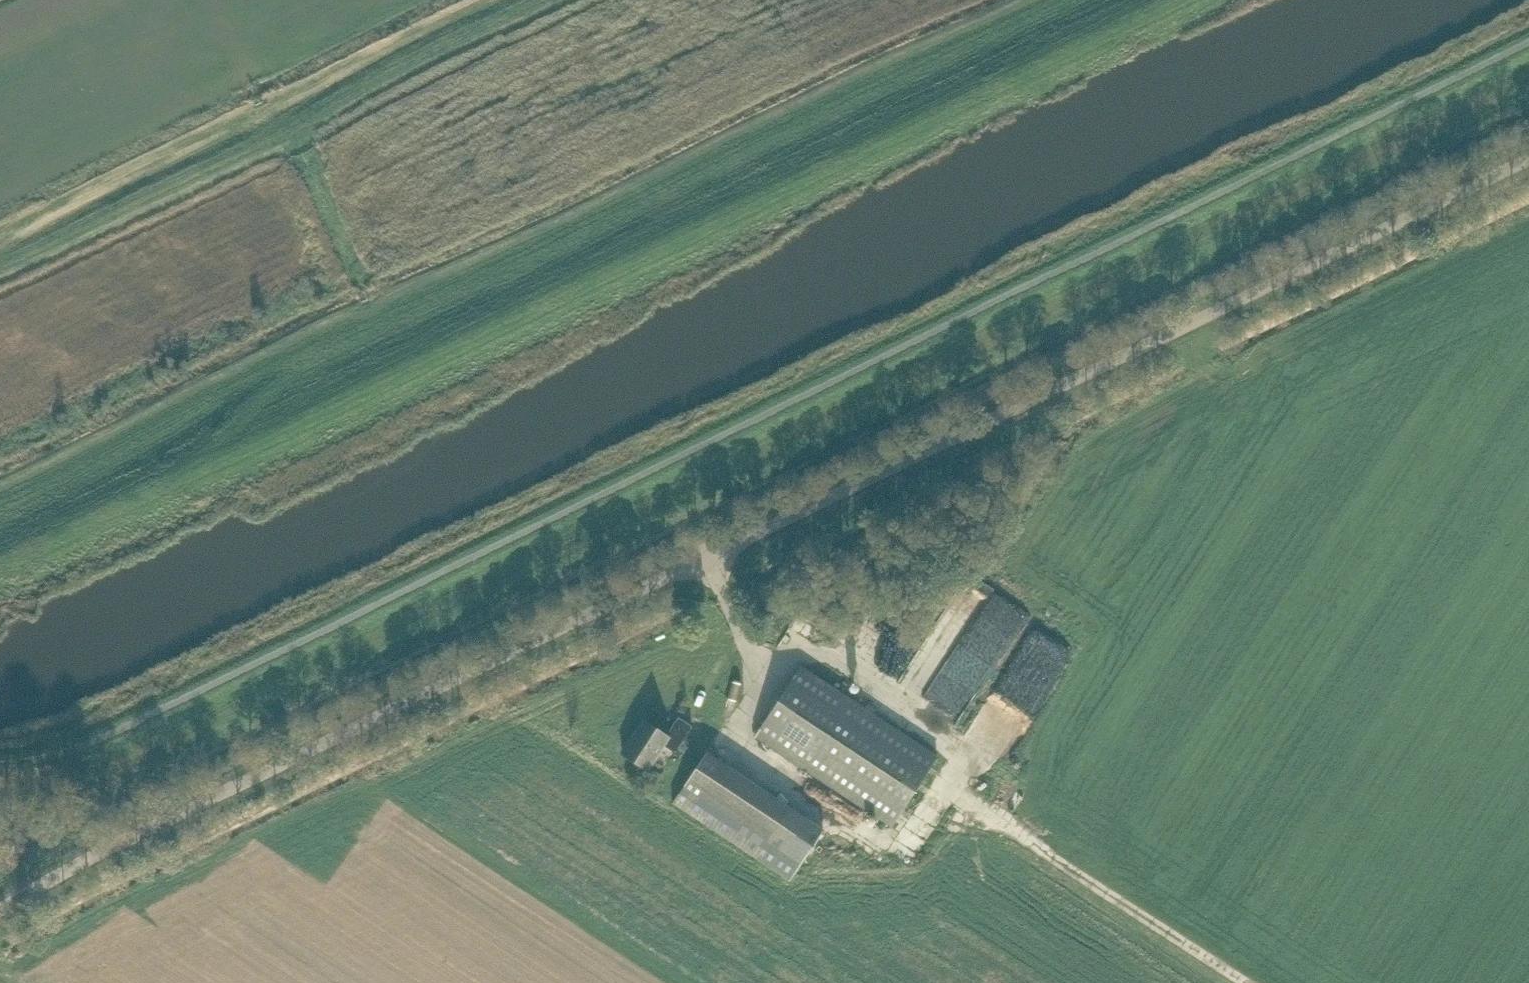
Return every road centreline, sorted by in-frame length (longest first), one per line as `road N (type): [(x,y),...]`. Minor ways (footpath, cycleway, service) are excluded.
road 1 (unclassified): [(0,916),(65,872),(1528,160)]

